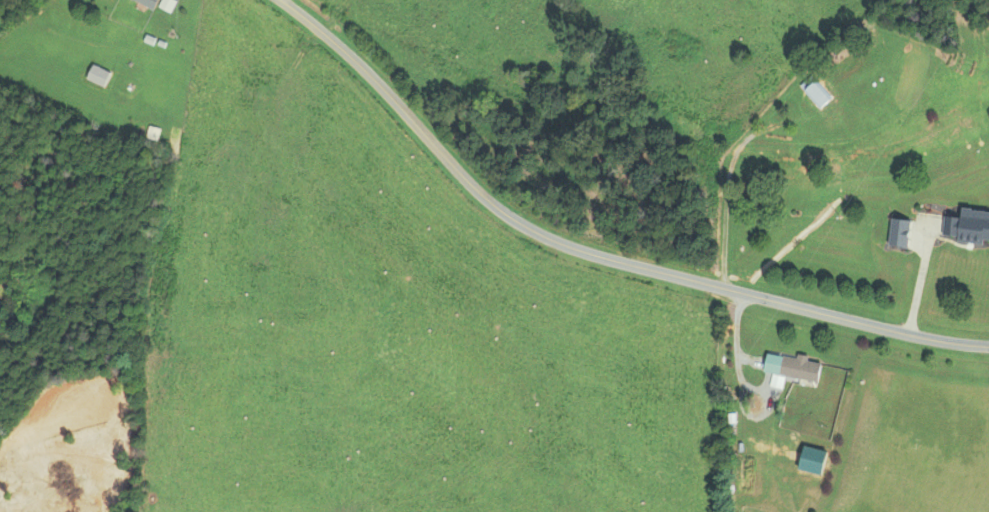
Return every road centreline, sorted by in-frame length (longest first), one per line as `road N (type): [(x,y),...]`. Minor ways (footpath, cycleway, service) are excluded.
road 1 (residential): [(988,344),(909,335),(515,233),(366,72),(282,0)]

